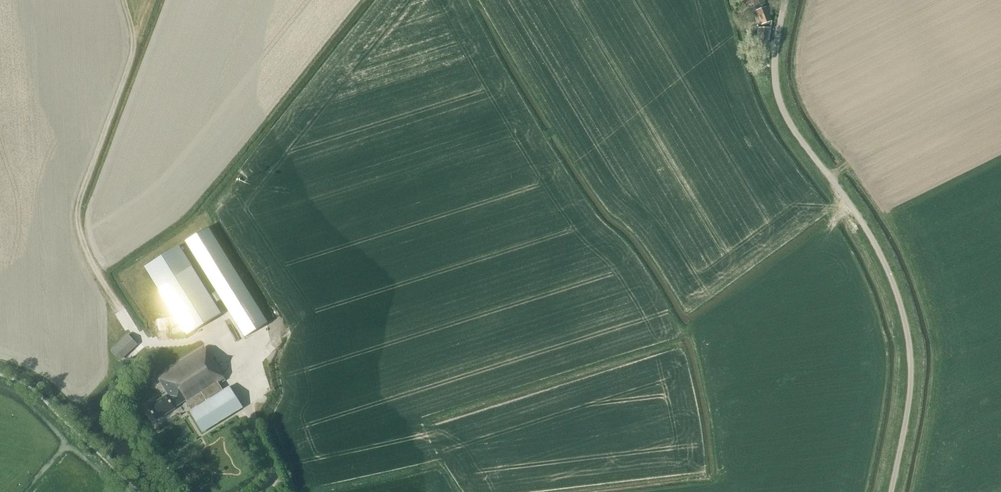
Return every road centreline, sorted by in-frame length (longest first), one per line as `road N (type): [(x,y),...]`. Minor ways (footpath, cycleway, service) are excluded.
road 1 (unclassified): [(891,491),(910,393),(905,325),(873,242),(779,102),(775,52),(785,0)]
road 2 (track): [(198,337),(142,342),(80,242),(77,202),(132,55),(123,0)]

